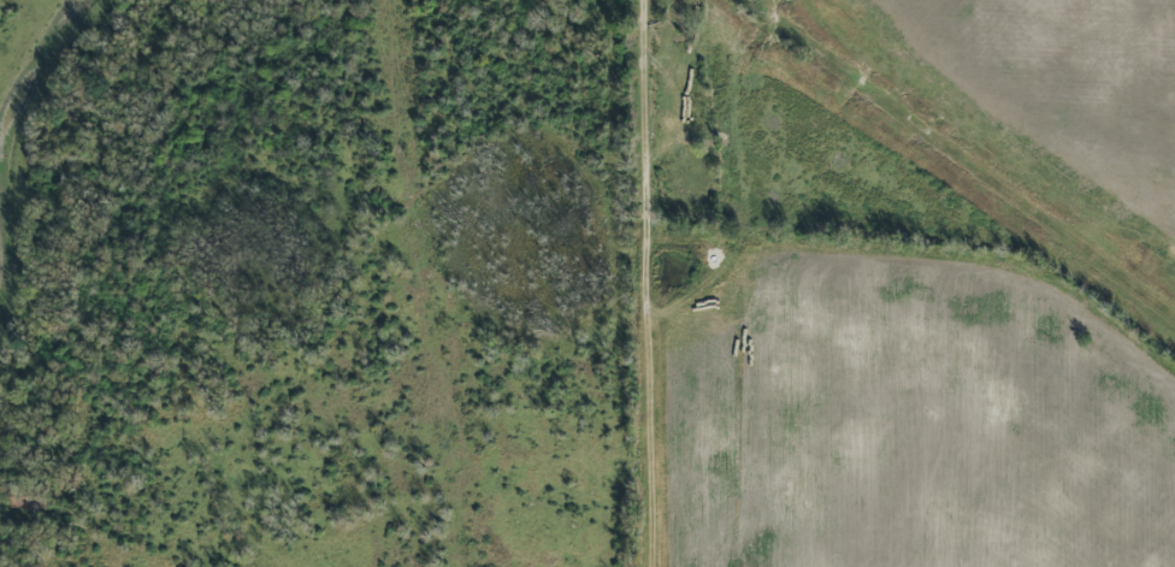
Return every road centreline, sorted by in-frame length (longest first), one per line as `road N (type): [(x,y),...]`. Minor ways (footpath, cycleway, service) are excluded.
road 1 (track): [(650,0),(663,566)]

